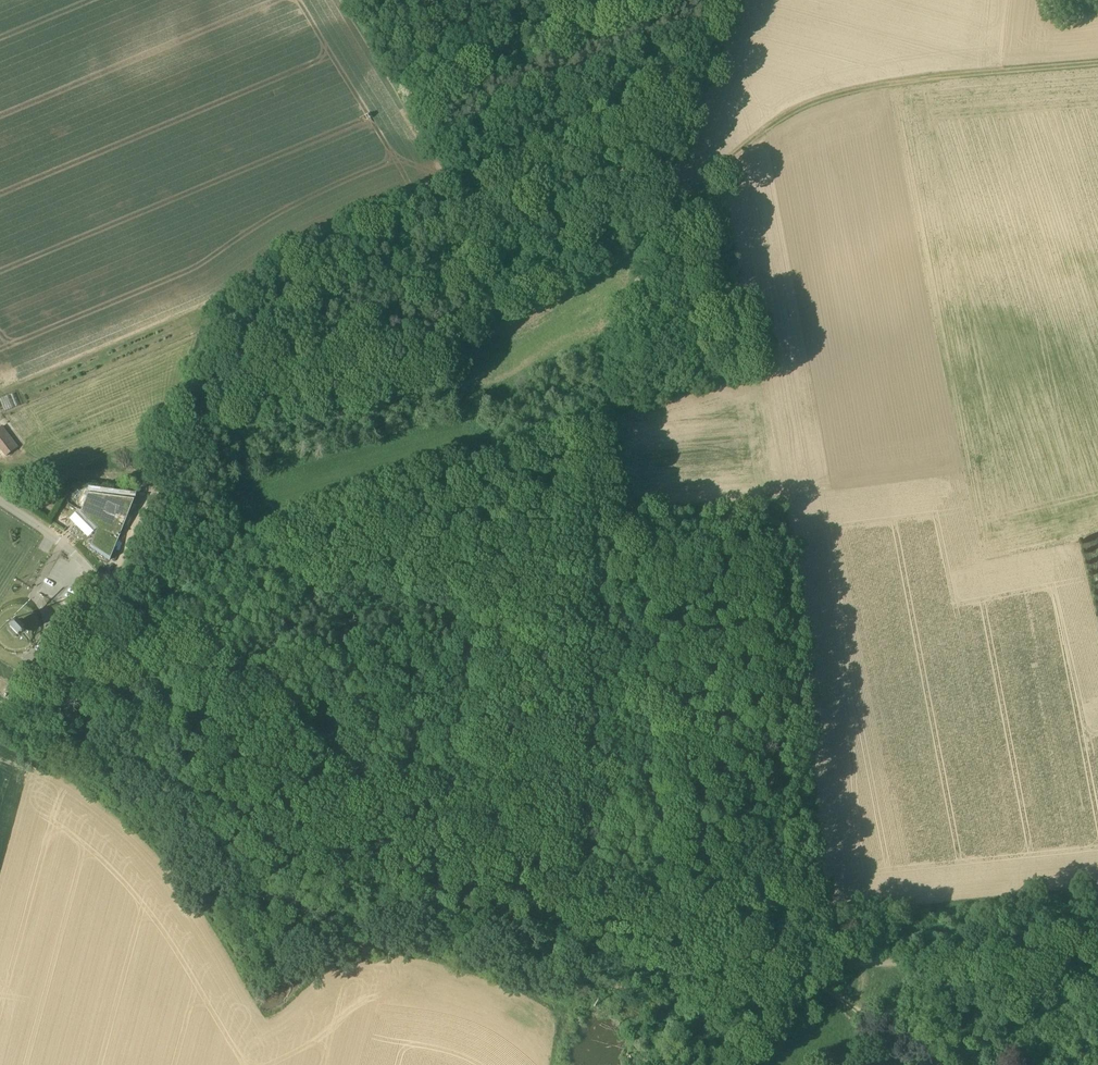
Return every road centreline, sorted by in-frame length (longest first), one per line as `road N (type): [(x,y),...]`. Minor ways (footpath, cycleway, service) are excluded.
road 1 (unclassified): [(772,962),(371,781),(149,635),(55,538),(0,501)]
road 2 (track): [(710,73),(627,297),(611,432),(624,541),(651,591),(660,914)]
road 3 (track): [(111,592),(177,435),(205,326),(233,293),(332,232),(612,126),(710,73)]
road 4 (track): [(611,432),(246,539),(217,478),(202,467),(164,470)]
road 5 (track): [(663,210),(782,116),(823,98),(1097,62)]
road 6 (unclassified): [(772,962),(1097,953)]
road 7 (track): [(347,0),(452,187)]
road 8 (track): [(930,1064),(772,962)]

